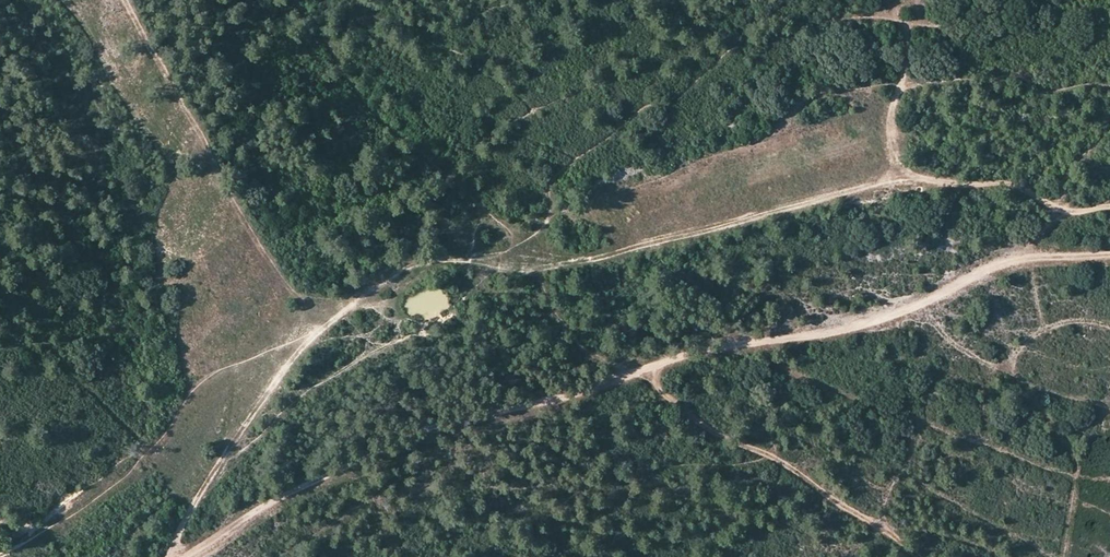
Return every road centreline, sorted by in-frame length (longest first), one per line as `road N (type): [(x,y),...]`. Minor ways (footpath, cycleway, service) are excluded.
road 1 (track): [(187,556),(256,513),(390,452),(722,344),(819,331),(914,306),(1016,253)]
road 2 (track): [(917,556),(692,420),(638,372)]
road 3 (track): [(324,327),(285,367),(182,523),(172,556)]

